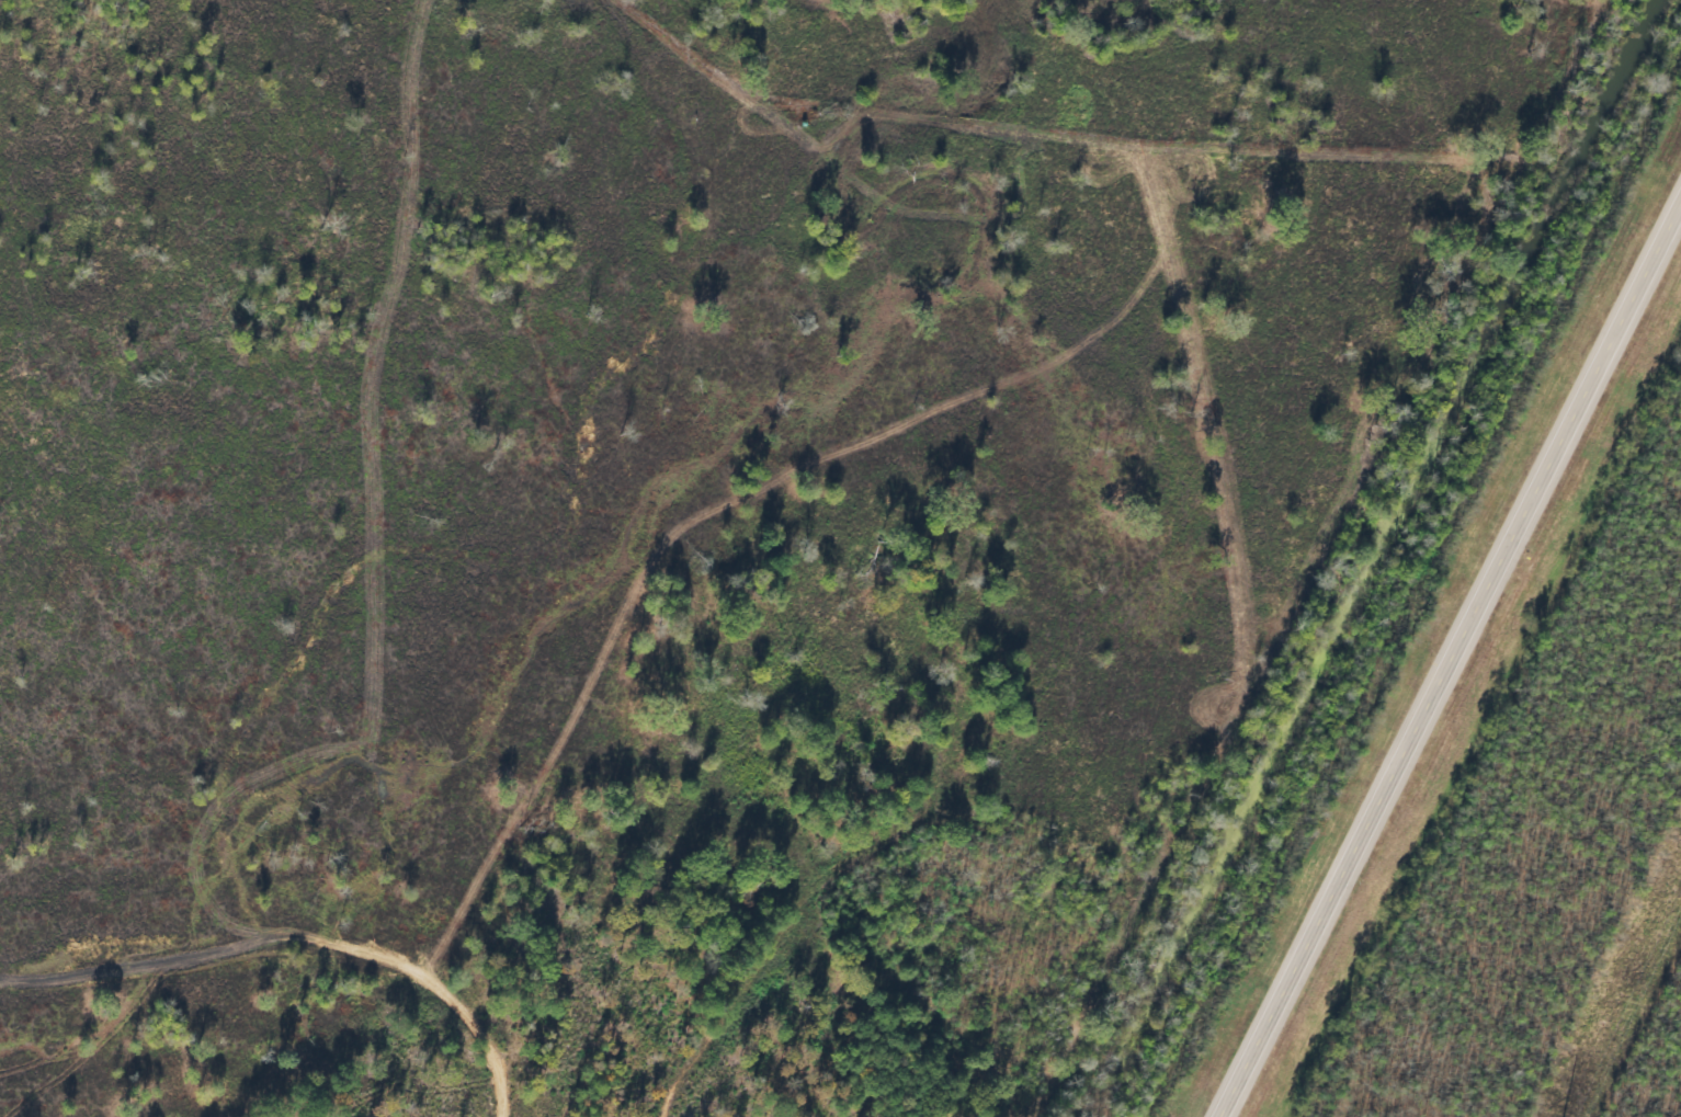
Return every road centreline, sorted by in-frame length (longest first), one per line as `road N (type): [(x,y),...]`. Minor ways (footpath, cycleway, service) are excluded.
road 1 (primary): [(1221,1116),(1492,589),(1680,184)]

